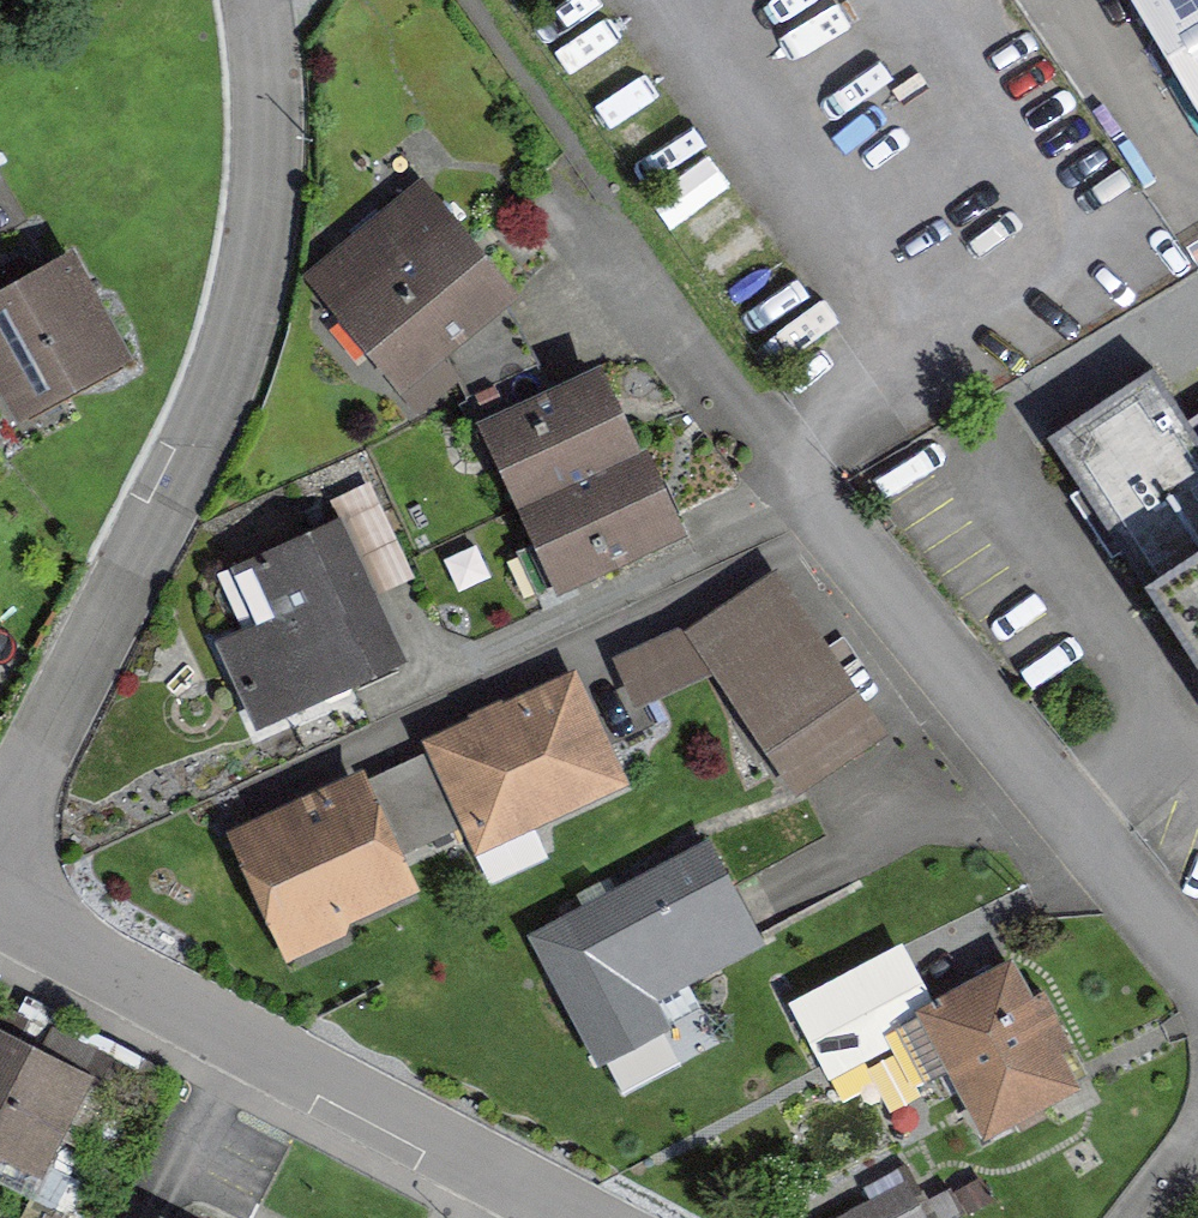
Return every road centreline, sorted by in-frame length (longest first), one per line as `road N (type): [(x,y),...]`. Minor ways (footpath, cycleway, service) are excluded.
road 1 (residential): [(591,218),(821,533),(1197,967)]
road 2 (residential): [(0,847),(224,345),(256,189),(261,91),(250,0)]
road 3 (residential): [(575,1217),(0,909)]

